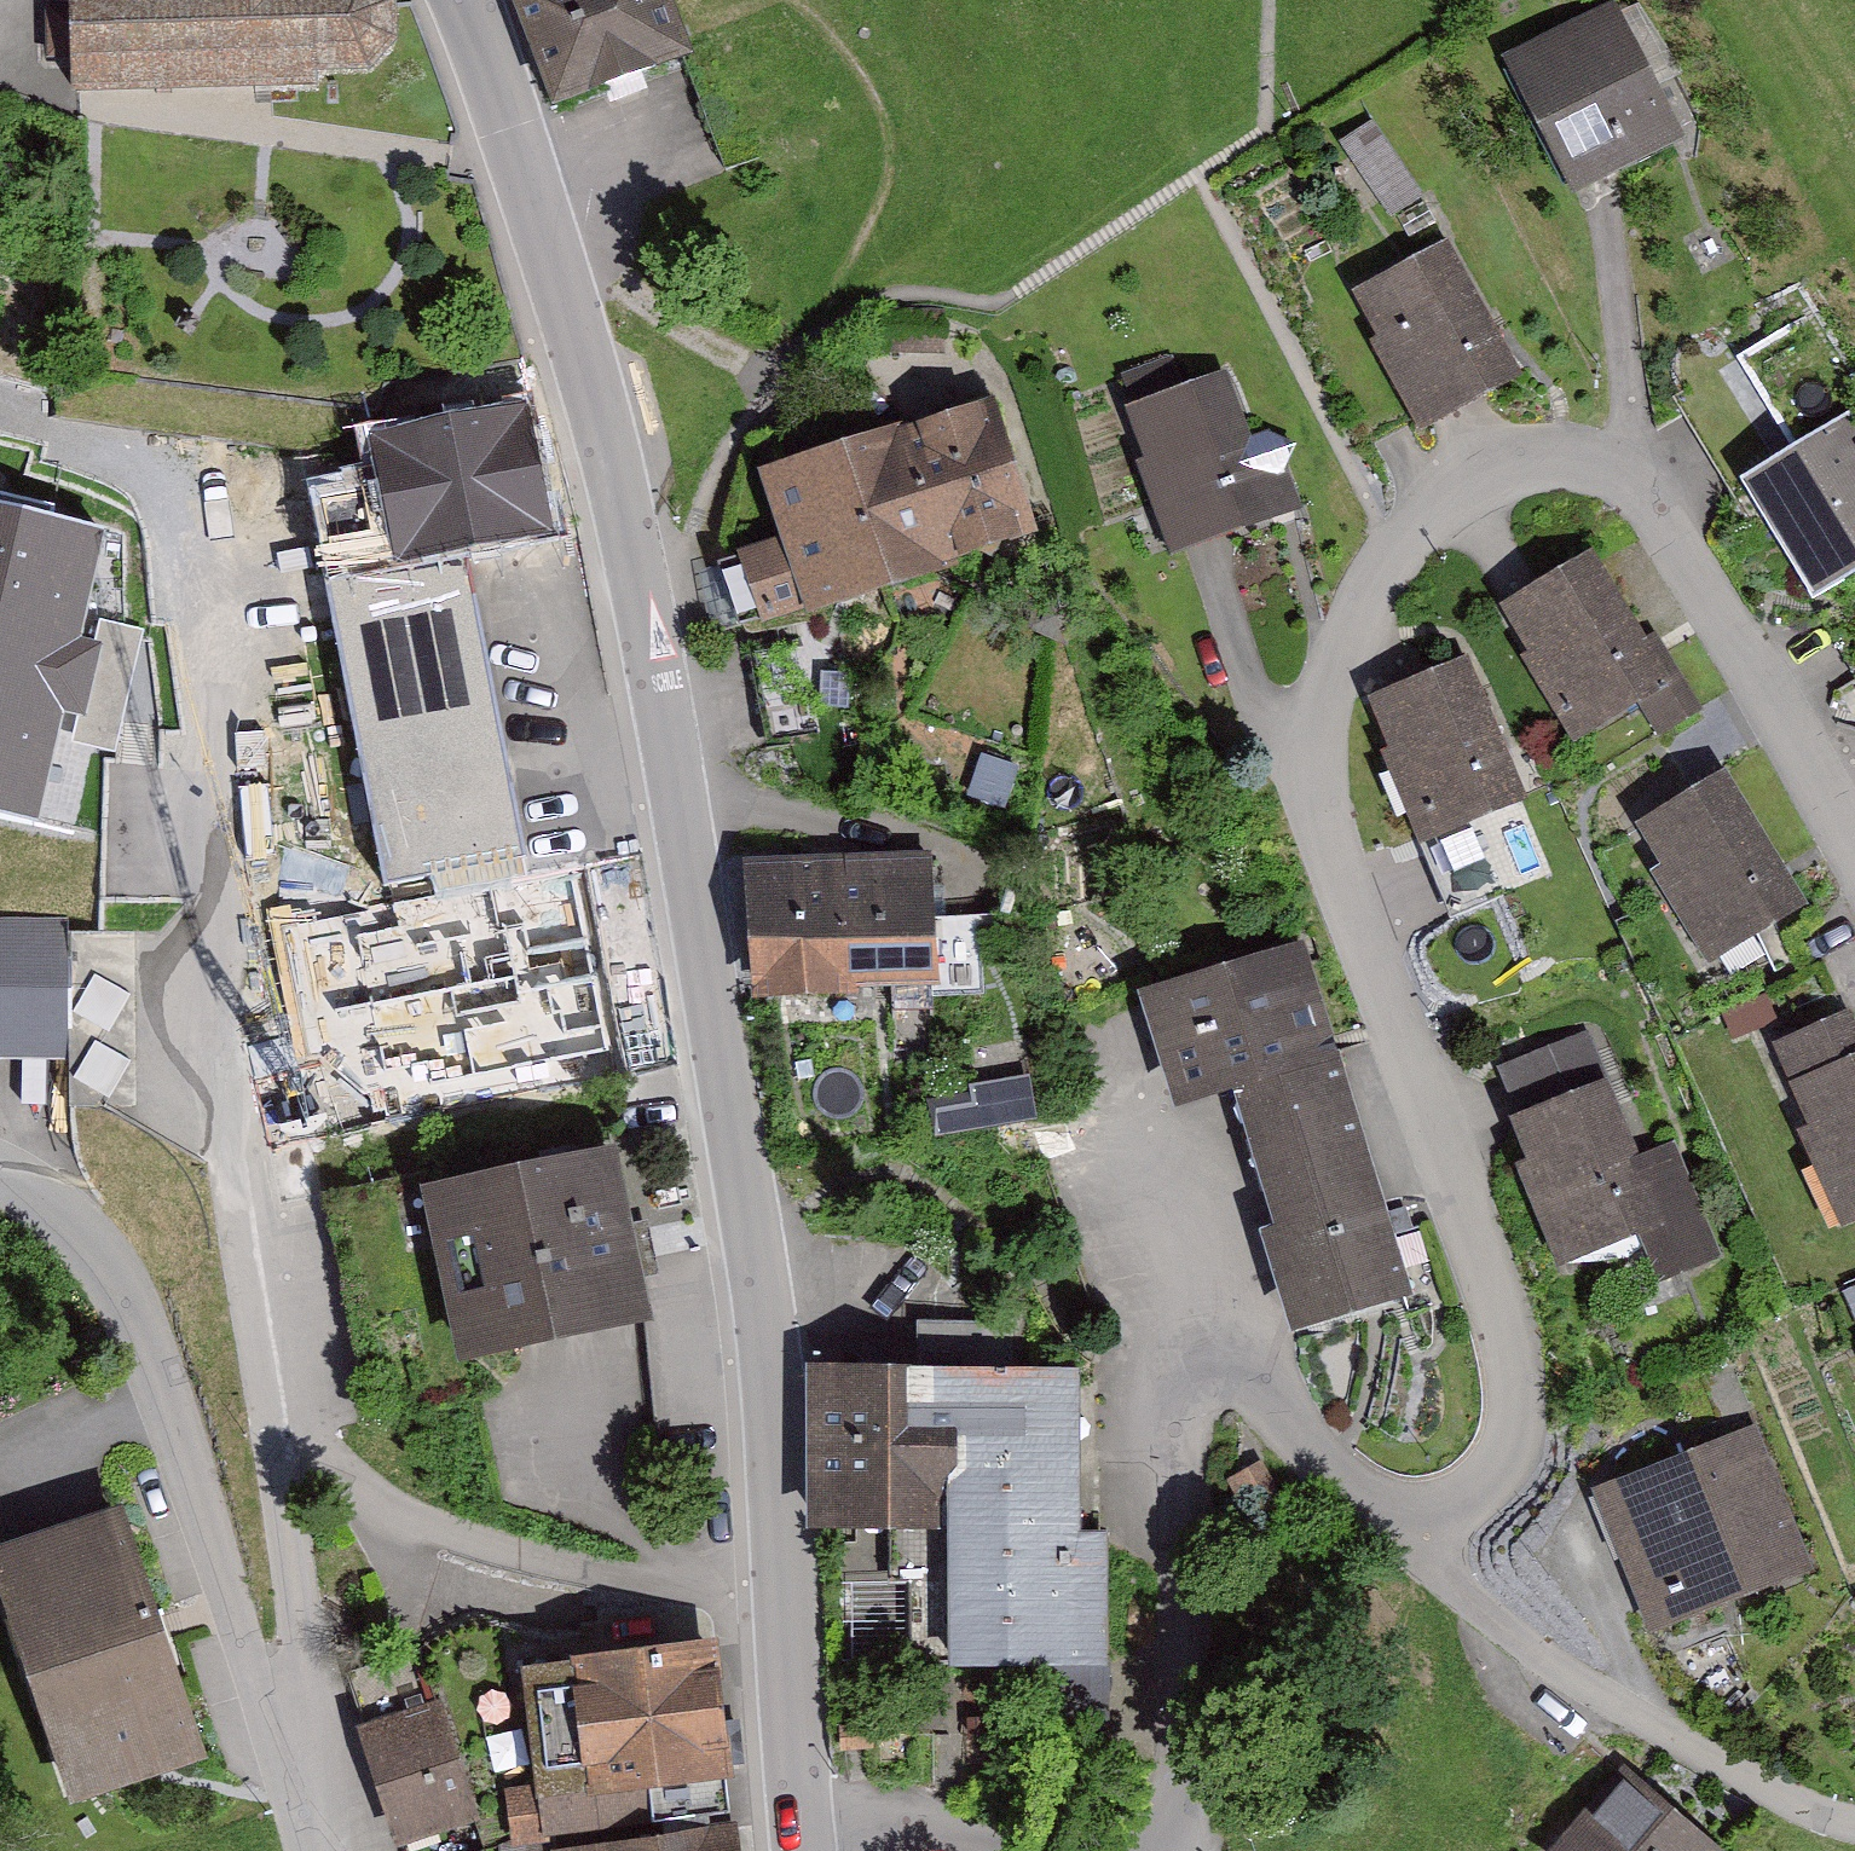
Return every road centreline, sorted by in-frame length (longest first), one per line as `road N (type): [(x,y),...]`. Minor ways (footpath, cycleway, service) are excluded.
road 1 (tertiary): [(803,1824),(771,1347),(638,565),(599,410),(468,0)]
road 2 (residential): [(1854,855),(1687,521),(1639,470),(1546,447),(1472,464),(1402,519),(1352,609),(1320,727),(1338,845),(1529,1371),(1508,1452),(1410,1540)]
road 3 (residential): [(92,445),(215,497),(225,1096),(302,1669),(293,1815)]
road 4 (residential): [(1410,1540),(1343,1483),(1237,1350),(1193,1355),(1161,1387),(1155,1450),(1194,1806),(1184,1850)]
road 5 (residential): [(293,1815),(178,1414),(69,1213),(0,1173)]
road 6 (residential): [(1854,1821),(1778,1793),(1627,1708),(1497,1618),(1410,1540)]
road 7 (residential): [(996,1850),(913,1828),(803,1824)]

